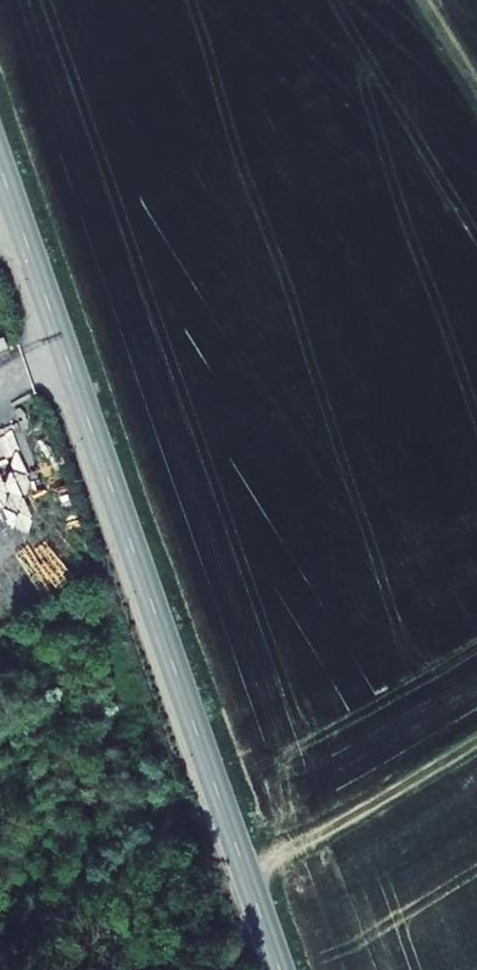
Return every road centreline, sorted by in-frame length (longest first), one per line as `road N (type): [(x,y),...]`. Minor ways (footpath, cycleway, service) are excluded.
road 1 (tertiary): [(279,969),(0,168)]
road 2 (track): [(245,872),(476,740)]

